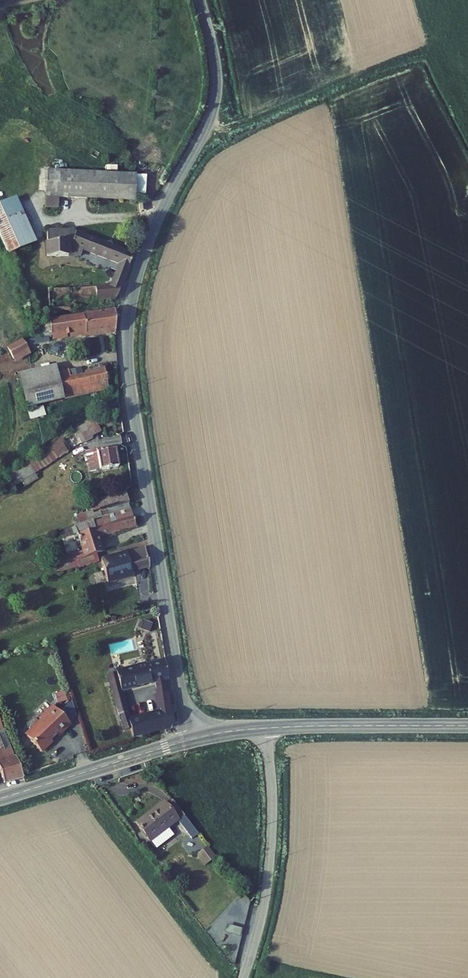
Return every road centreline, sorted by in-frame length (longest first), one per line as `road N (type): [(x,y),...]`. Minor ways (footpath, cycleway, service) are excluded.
road 1 (unclassified): [(191,740),(126,344),(147,245),(215,102),(215,58),(200,0)]
road 2 (unclassified): [(266,728),(271,853),(244,977)]
road 3 (secondary): [(467,726),(266,728)]
road 4 (secondary): [(191,740),(0,799)]

